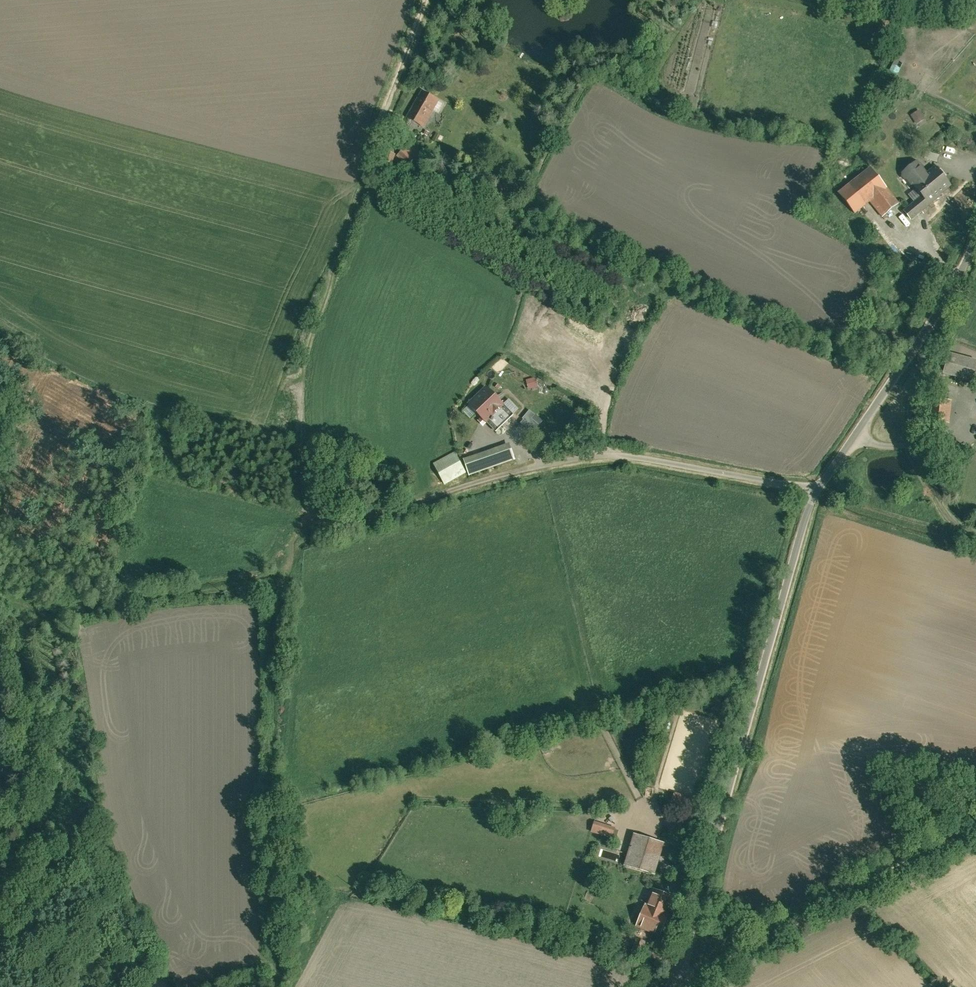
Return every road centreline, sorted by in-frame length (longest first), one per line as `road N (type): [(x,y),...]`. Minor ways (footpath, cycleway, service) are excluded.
road 1 (track): [(539,466),(385,512),(308,518),(295,530),(278,585),(100,607),(36,623),(19,643)]
road 2 (unclassified): [(854,437),(818,489),(671,986)]
road 3 (track): [(426,0),(372,140),(304,361),(308,518)]
road 4 (track): [(278,585),(281,970)]
road 5 (track): [(975,823),(709,970),(675,979)]
road 6 (track): [(0,932),(68,872),(42,805),(19,643)]
road 7 (unclassified): [(975,235),(954,284),(854,437)]
road 8 (track): [(598,458),(606,399),(652,300)]

